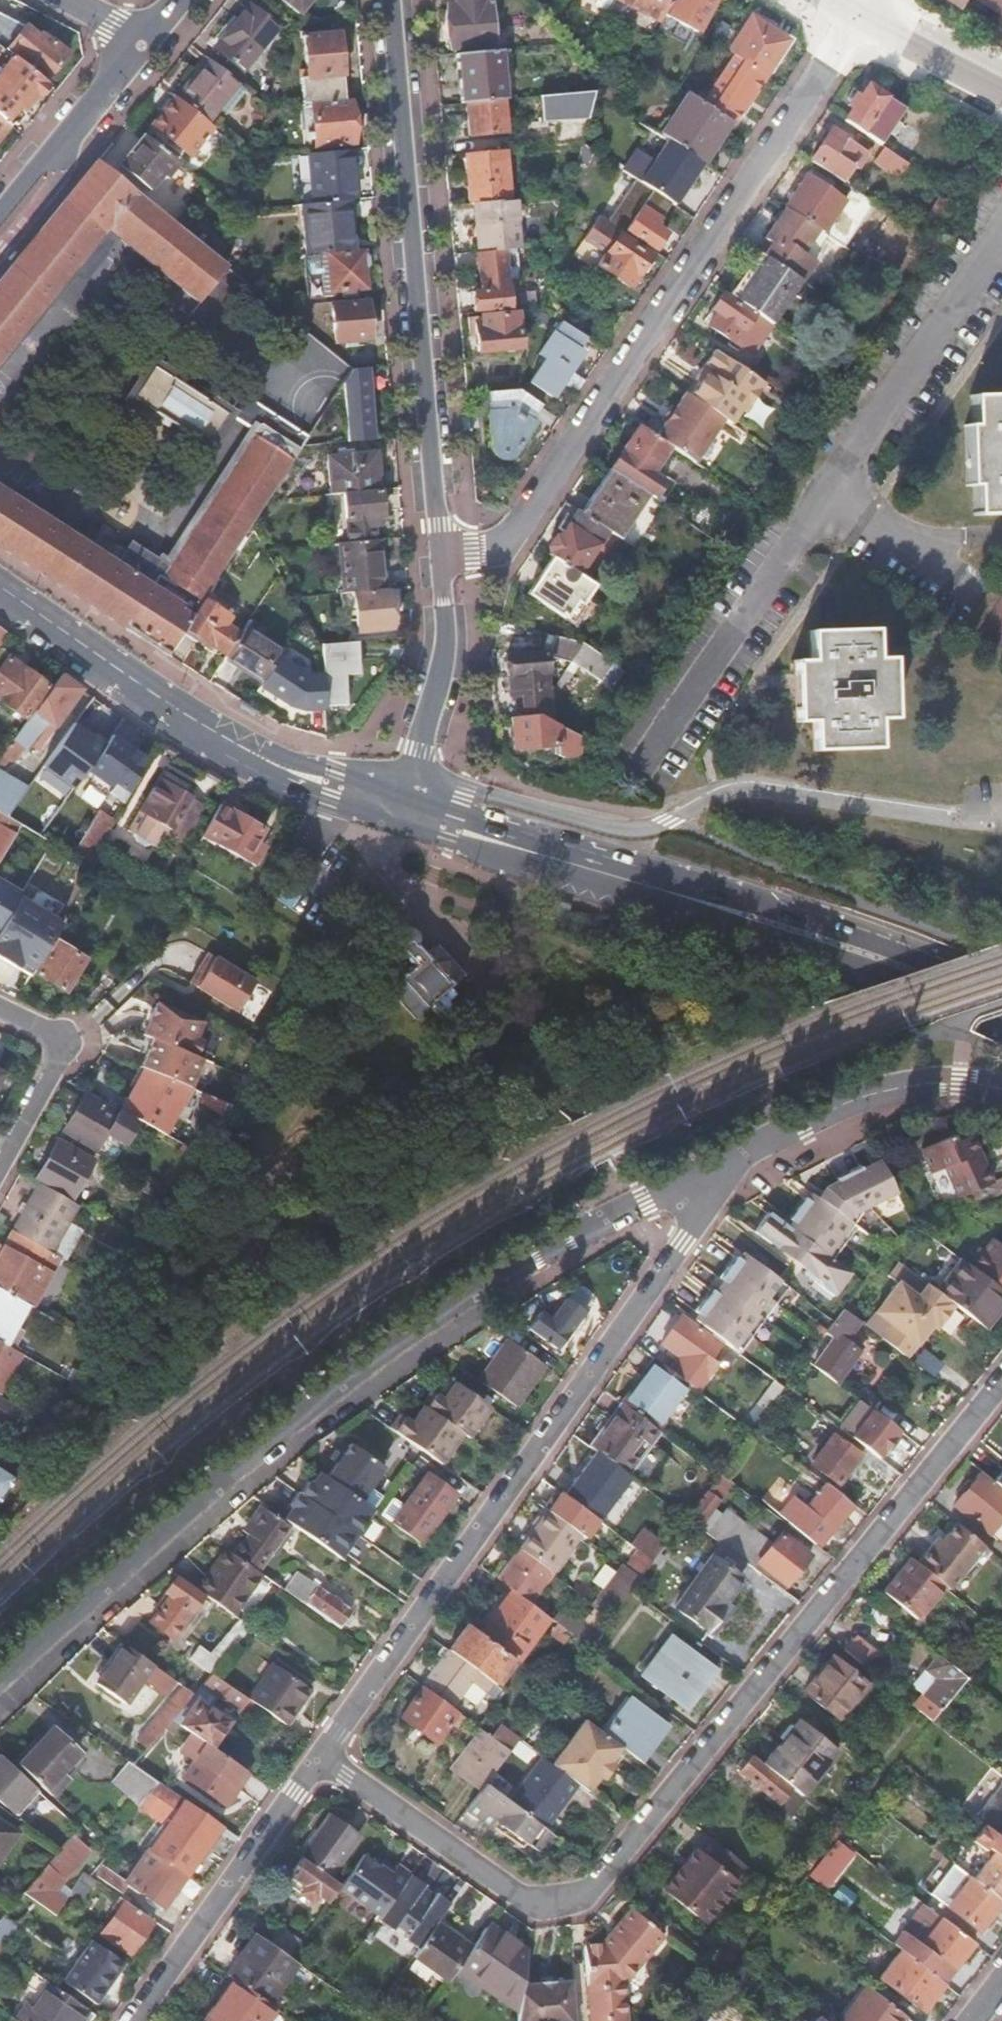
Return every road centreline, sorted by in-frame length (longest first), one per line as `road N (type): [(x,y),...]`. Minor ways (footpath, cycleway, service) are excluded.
road 1 (residential): [(1001,1385),(597,1890),(543,1909),(323,1756)]
road 2 (residential): [(0,1682),(99,1587),(364,1369),(508,1270),(741,1154)]
road 3 (residential): [(323,1756),(741,1154)]
road 4 (residential): [(859,18),(515,547),(446,558)]
road 5 (residential): [(1001,823),(758,791),(719,793),(671,821),(631,831),(480,795),(402,810)]
road 6 (residential): [(446,558),(391,0)]
road 7 (tertiary): [(488,839),(588,882),(934,994),(1001,1026)]
road 8 (tertiary): [(1001,997),(783,910),(595,853),(488,839)]
road 9 (tertiary): [(402,810),(217,734),(0,588)]
road 10 (residential): [(803,536),(1001,236)]
road 11 (residential): [(135,2020),(323,1756)]
road 12 (residential): [(741,1154),(902,1086),(1001,1090)]
road 13 (residential): [(402,810),(449,646),(446,558)]
road 14 (tertiary): [(139,44),(0,219)]
road 15 (residential): [(0,1012),(65,1043),(0,1164)]
road 16 (residential): [(859,18),(1001,91)]

